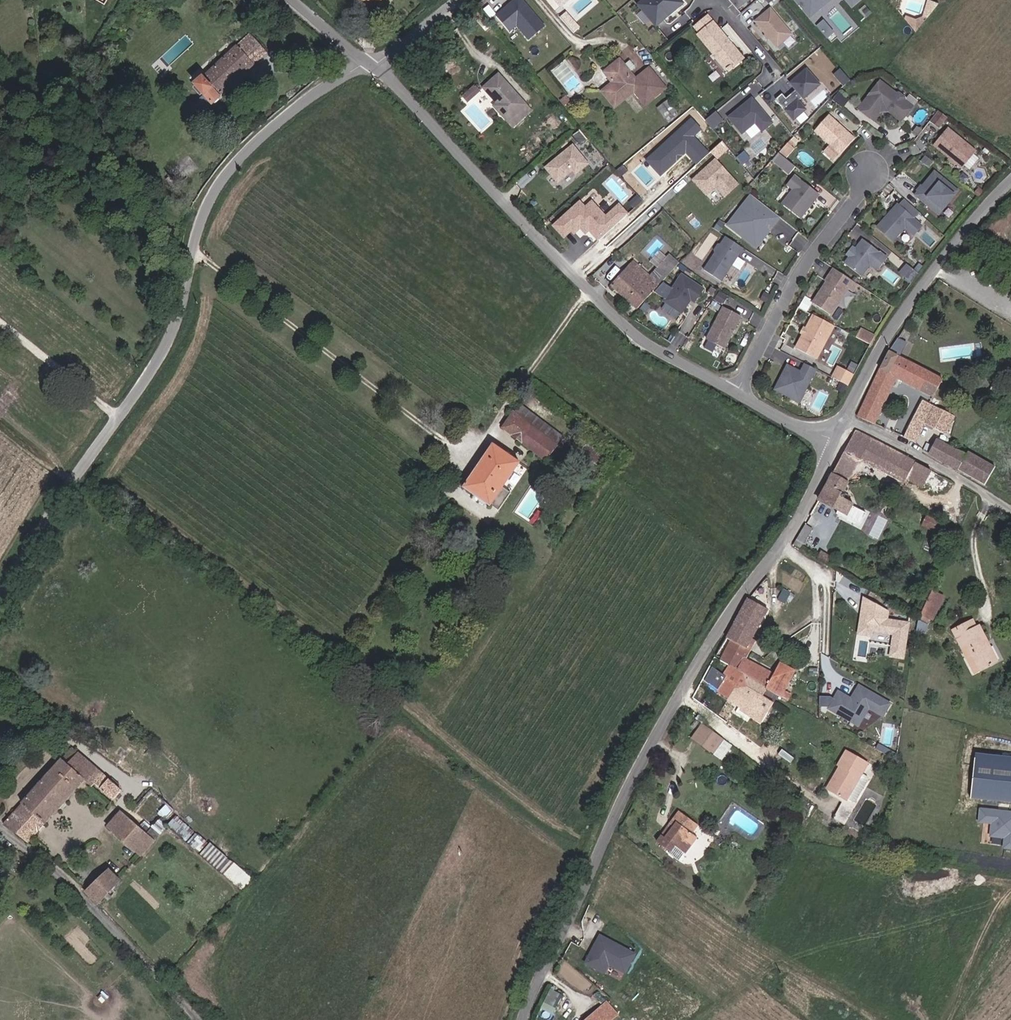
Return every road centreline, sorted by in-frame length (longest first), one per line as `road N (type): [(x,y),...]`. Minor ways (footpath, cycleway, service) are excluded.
road 1 (unclassified): [(0,600),(168,344),(213,196),(298,107),(368,64)]
road 2 (tertiary): [(527,1019),(645,754),(739,600),(805,510),(835,440)]
road 3 (unclassified): [(737,394),(632,333),(368,64)]
road 4 (tertiary): [(847,415),(927,277),(1010,180)]
road 5 (unclassified): [(202,1019),(99,909),(0,830)]
road 6 (residential): [(737,394),(802,270),(868,172)]
road 7 (unclassified): [(847,415),(1010,506)]

